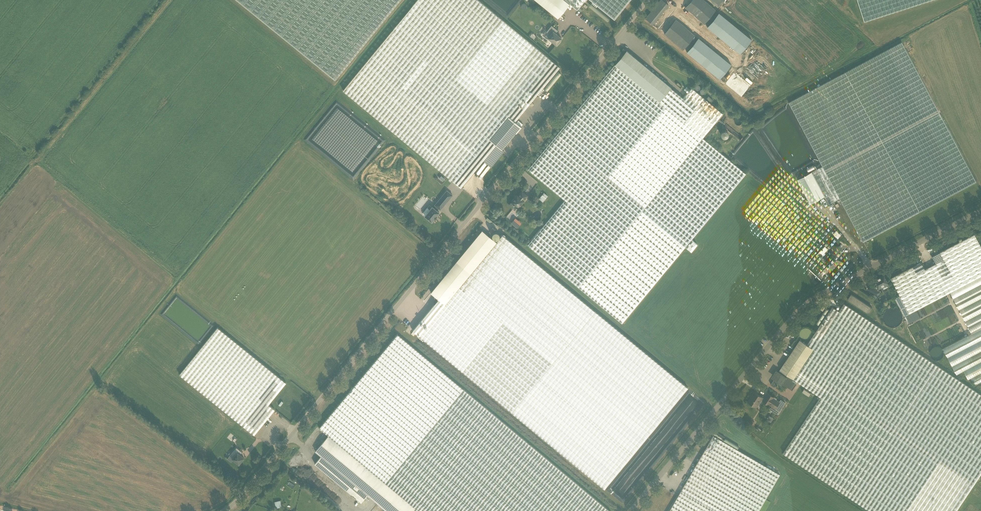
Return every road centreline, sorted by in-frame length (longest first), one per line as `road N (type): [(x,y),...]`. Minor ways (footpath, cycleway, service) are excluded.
road 1 (unclassified): [(224,510),(649,0)]
road 2 (unclassified): [(631,510),(806,302),(980,211)]

